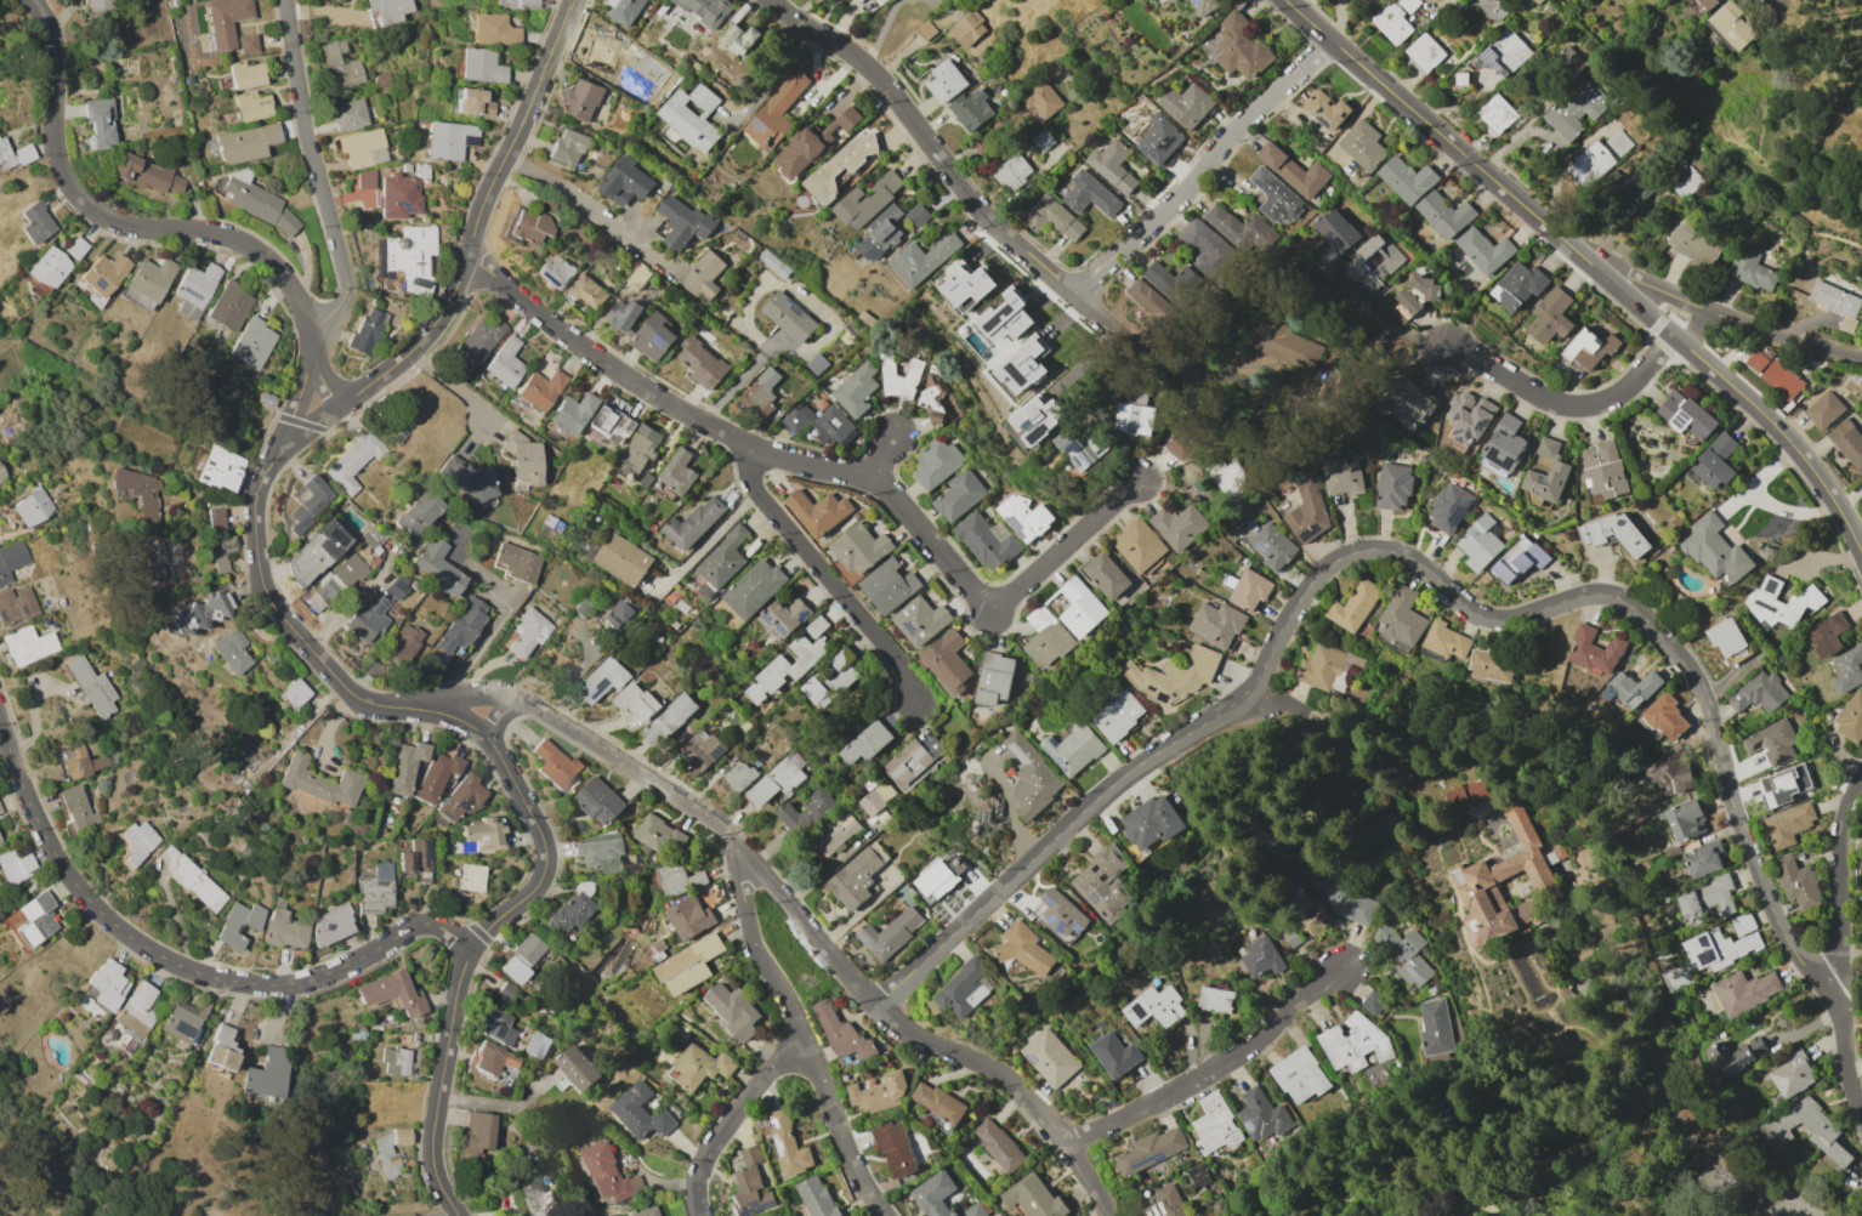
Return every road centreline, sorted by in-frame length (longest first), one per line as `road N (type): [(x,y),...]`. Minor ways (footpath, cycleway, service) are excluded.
road 1 (residential): [(416,709),(356,691),(289,615),(265,552),(272,462),(407,357),(438,320),(572,0)]
road 2 (residential): [(1143,484),(999,612),(880,478),(763,451),(649,391),(467,257)]
road 3 (residential): [(1332,568),(1368,551),(1406,557),(1463,606),(1495,621),(1596,592),(1634,607),(1702,691),(1731,805),(1777,926),(1826,991)]
road 4 (residential): [(879,1006),(1134,767),(1238,709),(1301,591),(1332,568)]
road 5 (residential): [(353,396),(333,381),(297,290),(269,256),(240,238),(115,222),(73,183),(63,141),(64,52),(38,0)]
road 6 (residential): [(1181,354),(1072,292),(963,191),(864,64),(770,0)]
road 7 (residential): [(458,1215),(437,1181),(431,1136),(455,991),(470,948),(538,883),(545,860),(541,835),(484,735)]
road 8 (residential): [(285,448),(316,345),(353,306),(354,274),(313,130),(289,0)]
road 9 (residential): [(795,914),(914,1034),(999,1073),(1063,1142),(1110,1215)]
road 10 (tertiary): [(1597,271),(1282,0)]
road 11 (tertiary): [(1861,561),(1813,473),(1765,415),(1597,271)]
road 12 (residential): [(1072,292),(1328,40)]
road 13 (residential): [(1063,1142),(1188,1083),(1272,1028),(1347,960)]
road 14 (residential): [(763,451),(761,487),(918,684),(919,701)]
road 15 (residential): [(470,948),(420,924),(354,961),(290,984),(195,972)]
road 16 (residential): [(583,737),(726,830),(795,914)]
road 17 (residential): [(1597,271),(1766,334),(1861,359)]
road 18 (residential): [(1671,336),(1623,391),(1603,403),(1571,405),(1451,351)]
road 19 (residential): [(801,1033),(704,1153),(697,1198),(703,1215)]
road 20 (residential): [(1861,782),(1843,843),(1838,960),(1826,991)]
road 21 (residential): [(801,1033),(856,1172),(886,1215)]
road 22 (residential): [(753,865),(742,882),(754,942),(801,1033)]
road 23 (residential): [(583,737),(505,694),(416,709)]
road 24 (residential): [(123,933),(87,899),(36,822)]
road 25 (residential): [(1826,991),(1843,1021),(1861,1115)]

